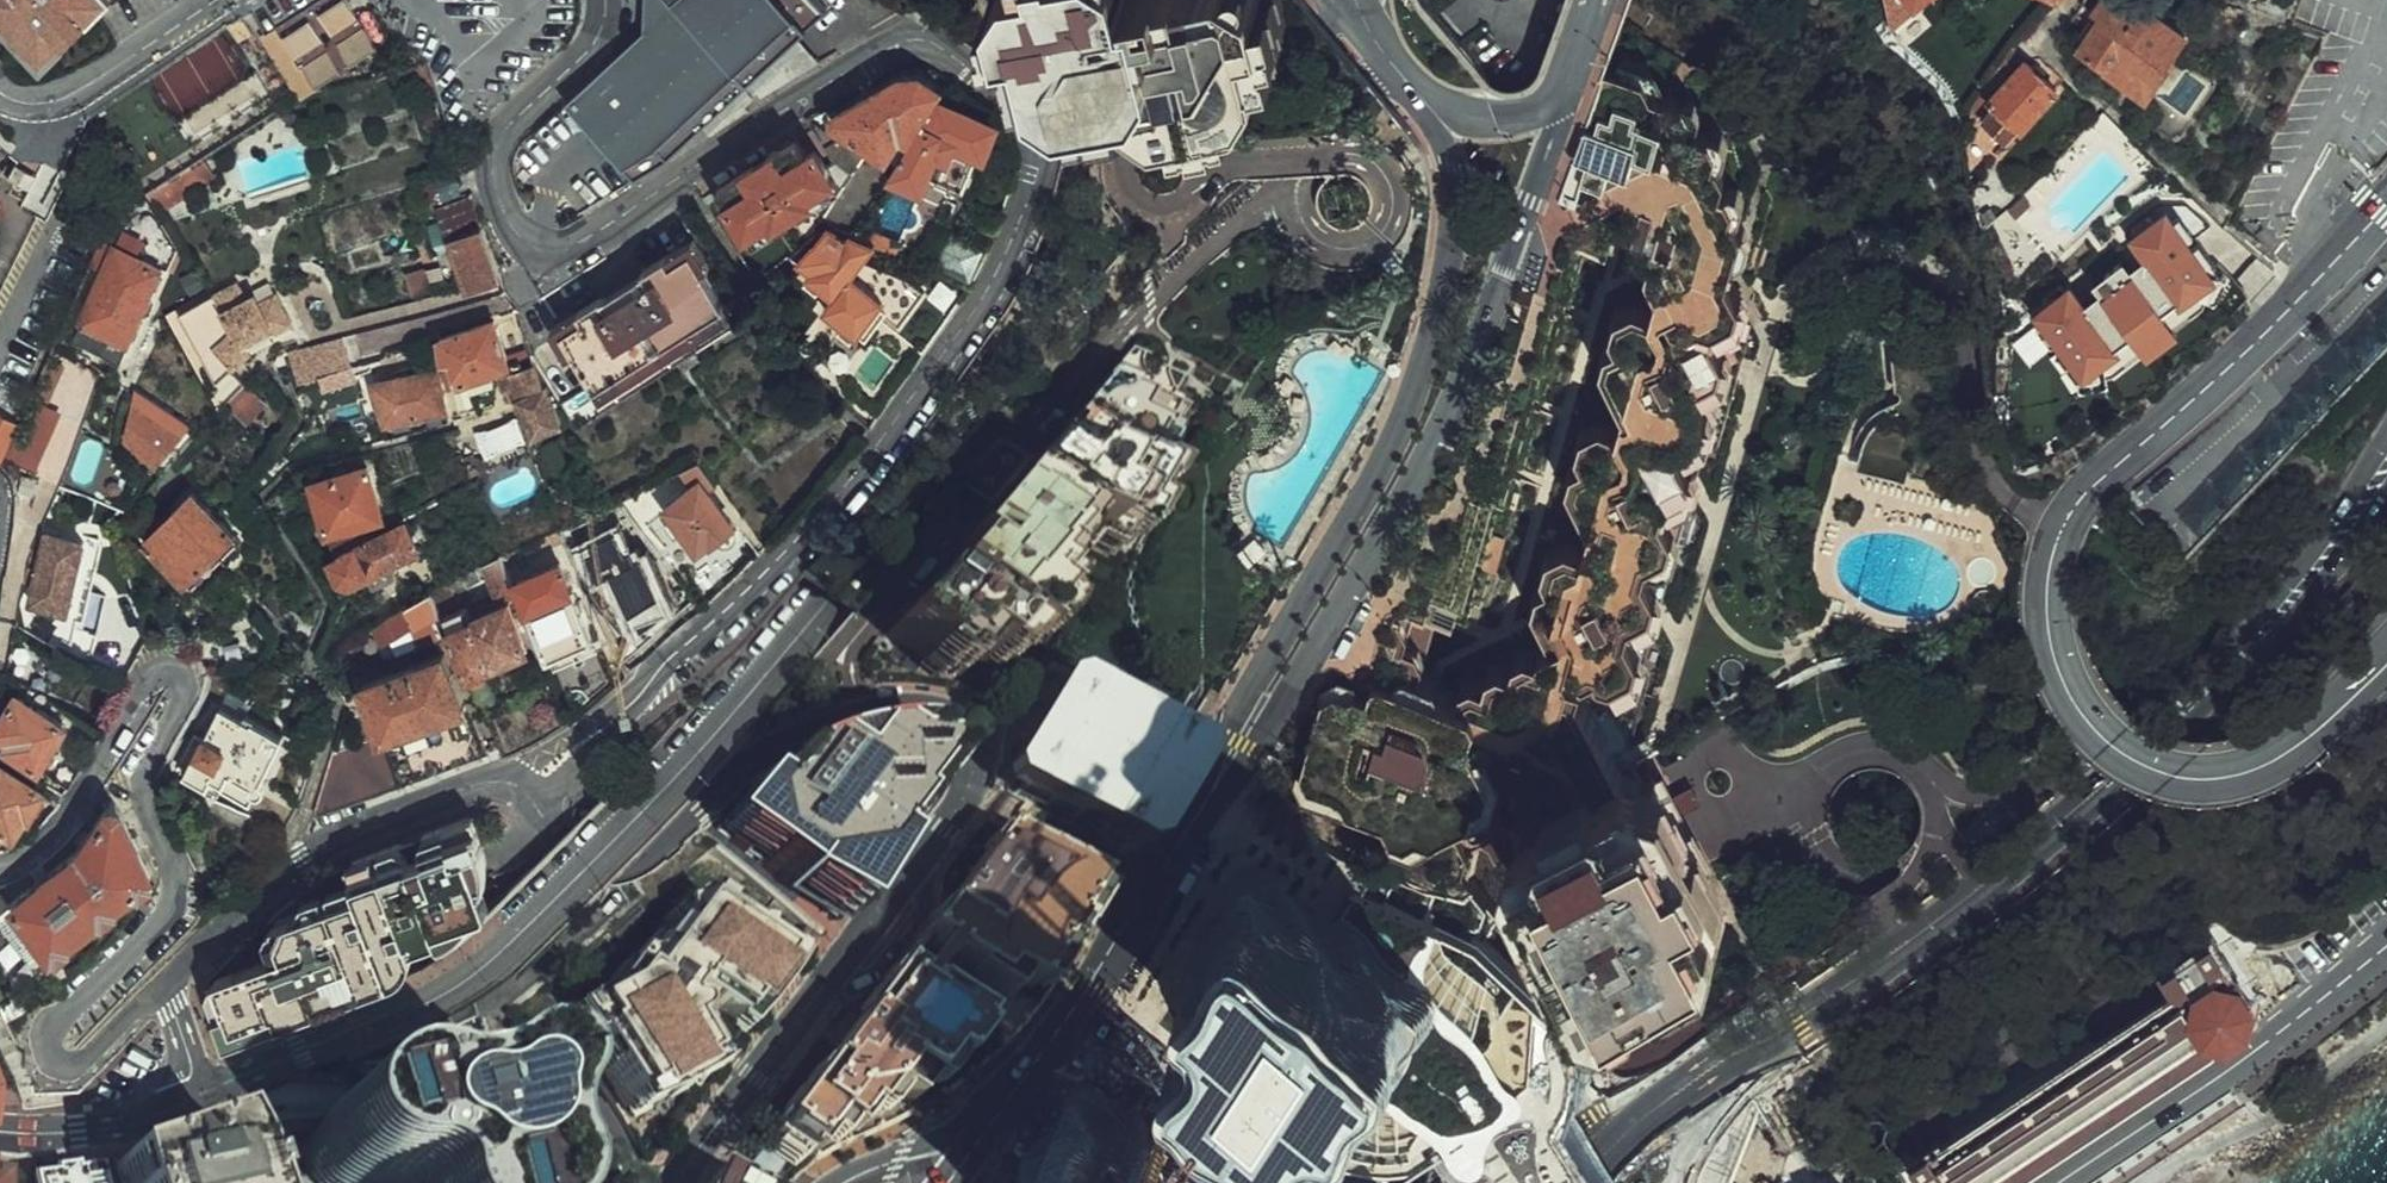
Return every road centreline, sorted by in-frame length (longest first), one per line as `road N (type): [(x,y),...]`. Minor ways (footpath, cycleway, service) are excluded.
road 1 (residential): [(605,0),(594,46),(515,123),(493,156),(503,213),(527,246),(545,254),(609,227),(912,40),(936,45),(1016,105),(1038,142),(1039,173),(993,281),(896,429),(737,607),(592,738),(515,796)]
road 2 (residential): [(1356,6),(698,743),(506,942),(426,1000),(202,1093)]
road 3 (residential): [(515,796),(566,852),(605,862),(656,839),(734,769),(833,719),(933,710),(955,717),(978,746),(965,807),(679,1182)]
road 4 (primary): [(2386,663),(2291,750),(2244,768),(2197,771),(2146,755),(2092,711),(2060,651),(2053,605),(2058,555),(2089,496),(2208,388),(2386,204)]
road 5 (residential): [(0,871),(62,824),(150,680),(179,667),(185,697),(142,783),(182,891),(77,1012),(46,1033),(40,1045),(48,1071),(72,1077),(160,997)]
road 6 (tertiary): [(1206,806),(1231,791),(1452,412),(1567,80)]
road 7 (tertiary): [(1406,80),(1447,172),(1450,266),(1433,341),(1363,500),(1210,760),(1206,806)]
road 8 (primary): [(2386,450),(2296,587),(2191,698),(2113,765),(2089,801)]
road 9 (tertiary): [(966,1155),(1058,1039),(1206,806)]
road 10 (primary): [(2089,801),(2127,785),(2260,672),(2386,508)]
road 11 (residential): [(160,997),(302,863),(456,799),(515,796)]
road 12 (tertiary): [(2059,1182),(2297,1024),(2386,953)]
road 13 (primary): [(1791,1023),(1981,890),(2089,801)]
road 14 (primary): [(1648,1175),(1695,1112),(1791,1023)]
road 15 (residential): [(202,1093),(151,1116),(59,1133),(0,1133)]
road 16 (primary): [(1406,80),(1444,106),(1494,115),(1542,105),(1567,80)]
road 17 (primary): [(1648,1175),(1612,1153),(1575,1151),(1527,1182)]
road 18 (residential): [(846,1182),(866,1169),(947,1149),(966,1155)]

